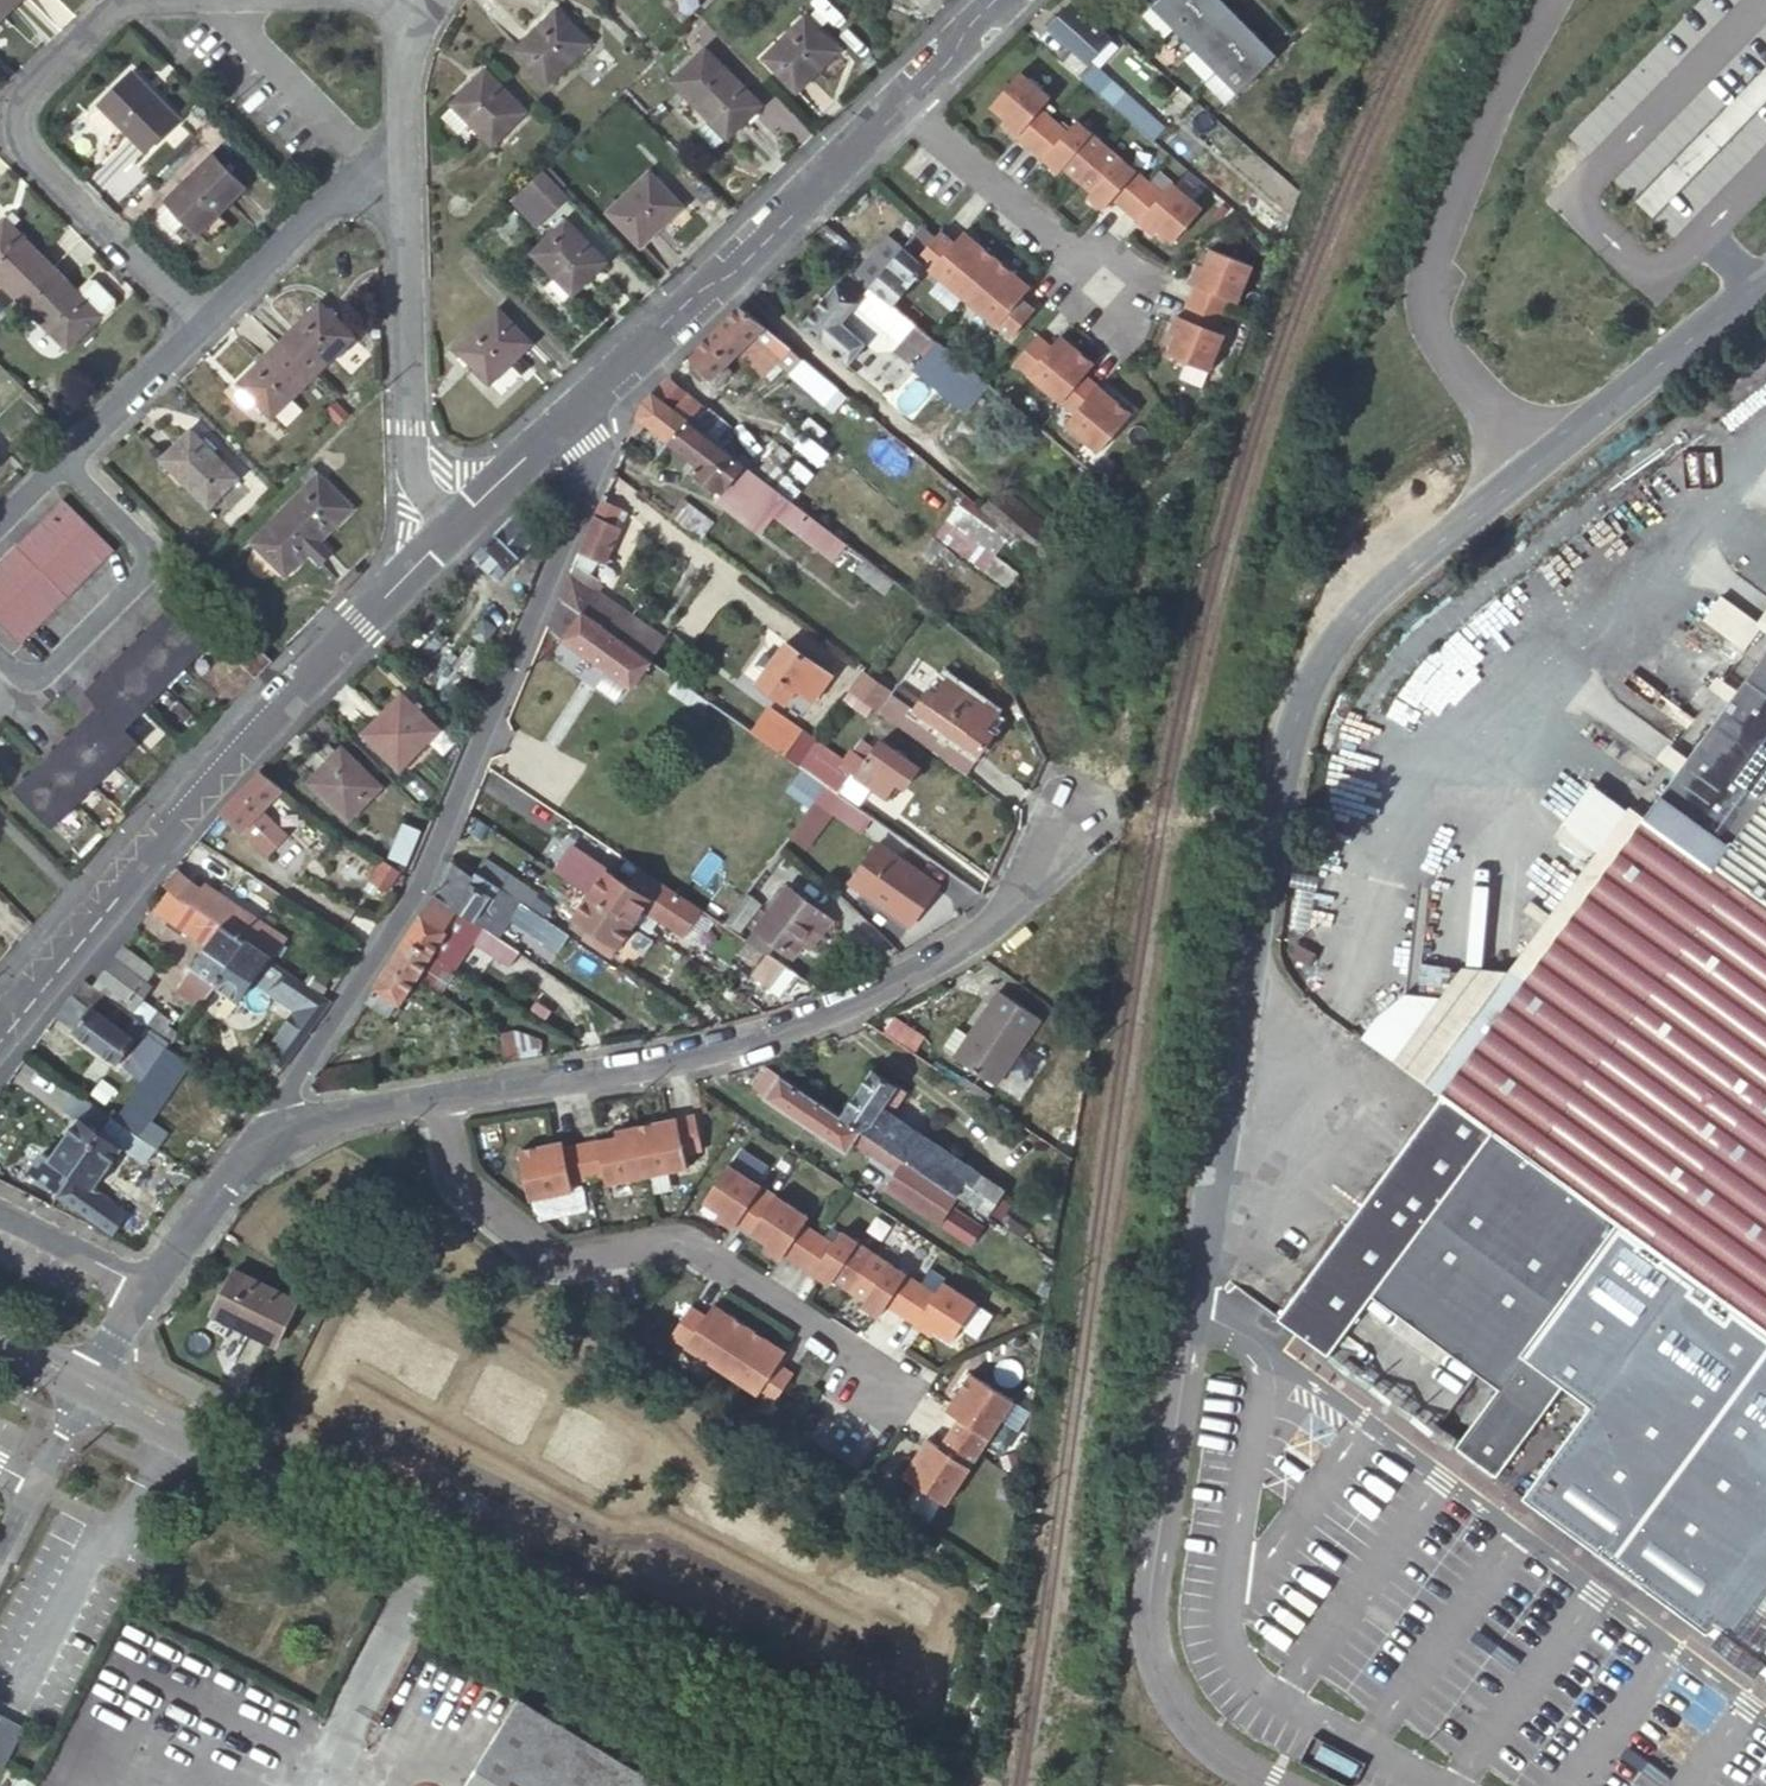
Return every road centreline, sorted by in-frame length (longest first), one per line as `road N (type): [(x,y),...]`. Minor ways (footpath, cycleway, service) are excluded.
road 1 (unclassified): [(1765,280),(1372,595),(1308,667),(1276,764),(1249,913),(1148,1614),(1161,1677),(1177,1708),(1228,1761)]
road 2 (secondary): [(90,1384),(864,1785)]
road 3 (residential): [(570,416),(596,473),(424,878),(266,1128)]
road 4 (residential): [(442,1098),(693,1058),(811,1022),(1000,914),(1078,821)]
road 5 (tertiary): [(0,1038),(181,817),(454,527)]
road 6 (residential): [(442,1098),(457,1175),(554,1261),(681,1241),(882,1374),(840,1447)]
road 7 (residential): [(199,325),(25,152),(19,124),(27,97),(118,3),(212,0)]
road 8 (tertiary): [(570,416),(699,293),(736,269),(899,108)]
road 9 (residential): [(454,527),(428,503),(411,433),(404,171)]
road 10 (residential): [(90,1384),(266,1128)]
road 11 (residential): [(0,523),(199,325)]
road 12 (residential): [(199,325),(314,213),(404,171)]
road 13 (residential): [(1075,261),(1054,287),(1108,332),(1148,285),(1094,240)]
road 14 (residential): [(899,108),(1075,261)]
road 15 (residential): [(0,1549),(90,1384)]
road 16 (residential): [(266,1128),(442,1098)]
road 17 (residential): [(404,171),(401,68),(416,5)]
road 18 (tertiary): [(454,527),(570,416)]
road 19 (tertiary): [(899,108),(1008,0)]

